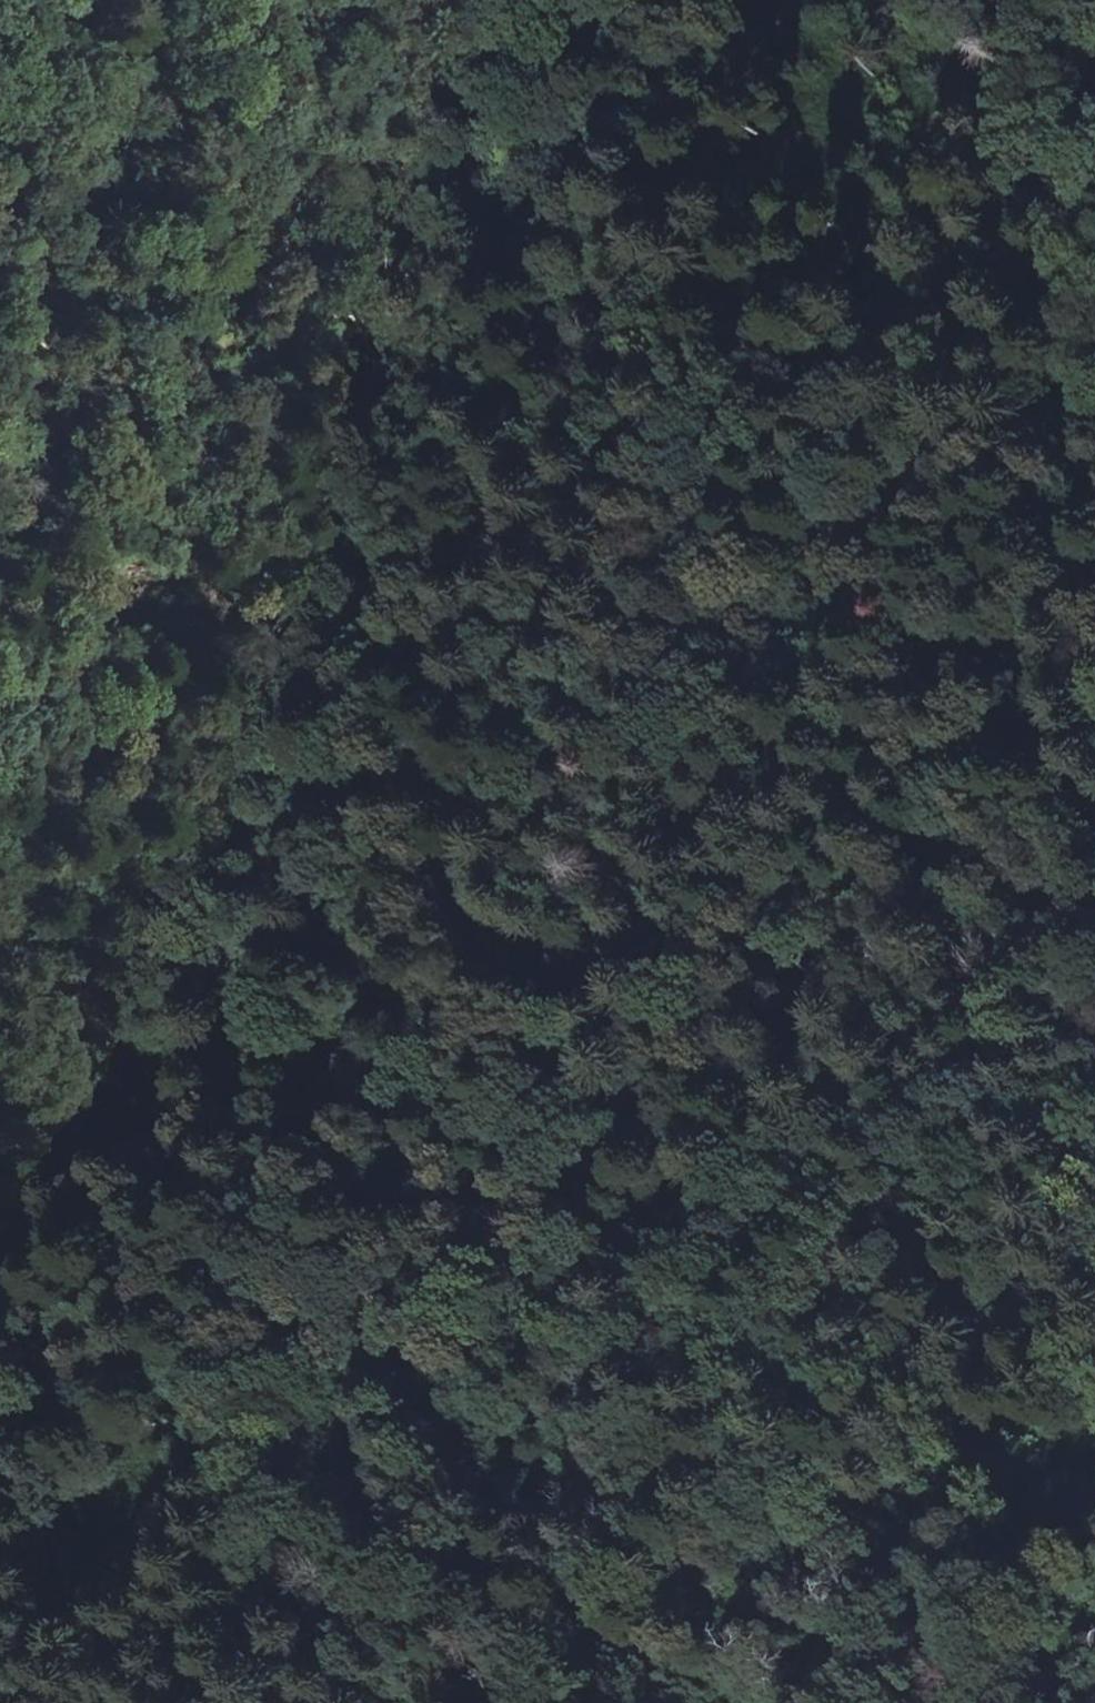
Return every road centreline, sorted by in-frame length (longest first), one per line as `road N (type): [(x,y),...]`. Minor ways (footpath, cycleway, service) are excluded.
road 1 (track): [(274,0),(146,641),(135,1017),(149,1087),(180,1106),(286,1081),(391,1017),(1094,820)]
road 2 (track): [(1094,1476),(451,1702)]

